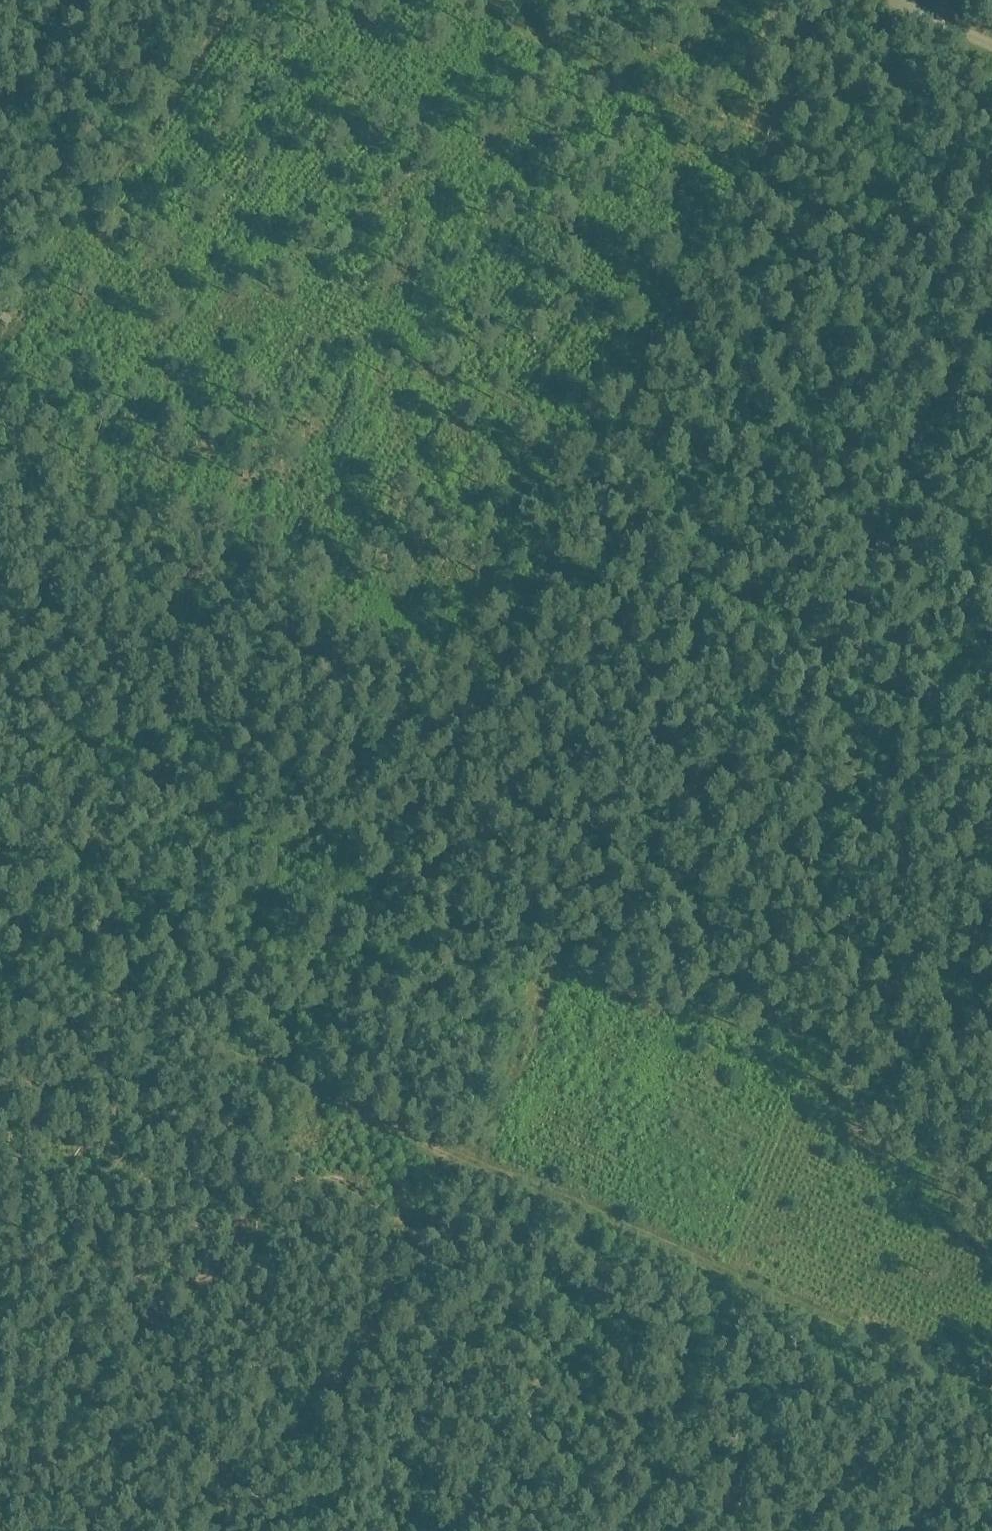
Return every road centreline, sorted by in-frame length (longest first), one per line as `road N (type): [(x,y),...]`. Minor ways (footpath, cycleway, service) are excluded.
road 1 (track): [(0,943),(991,1387)]
road 2 (track): [(881,0),(991,49)]

